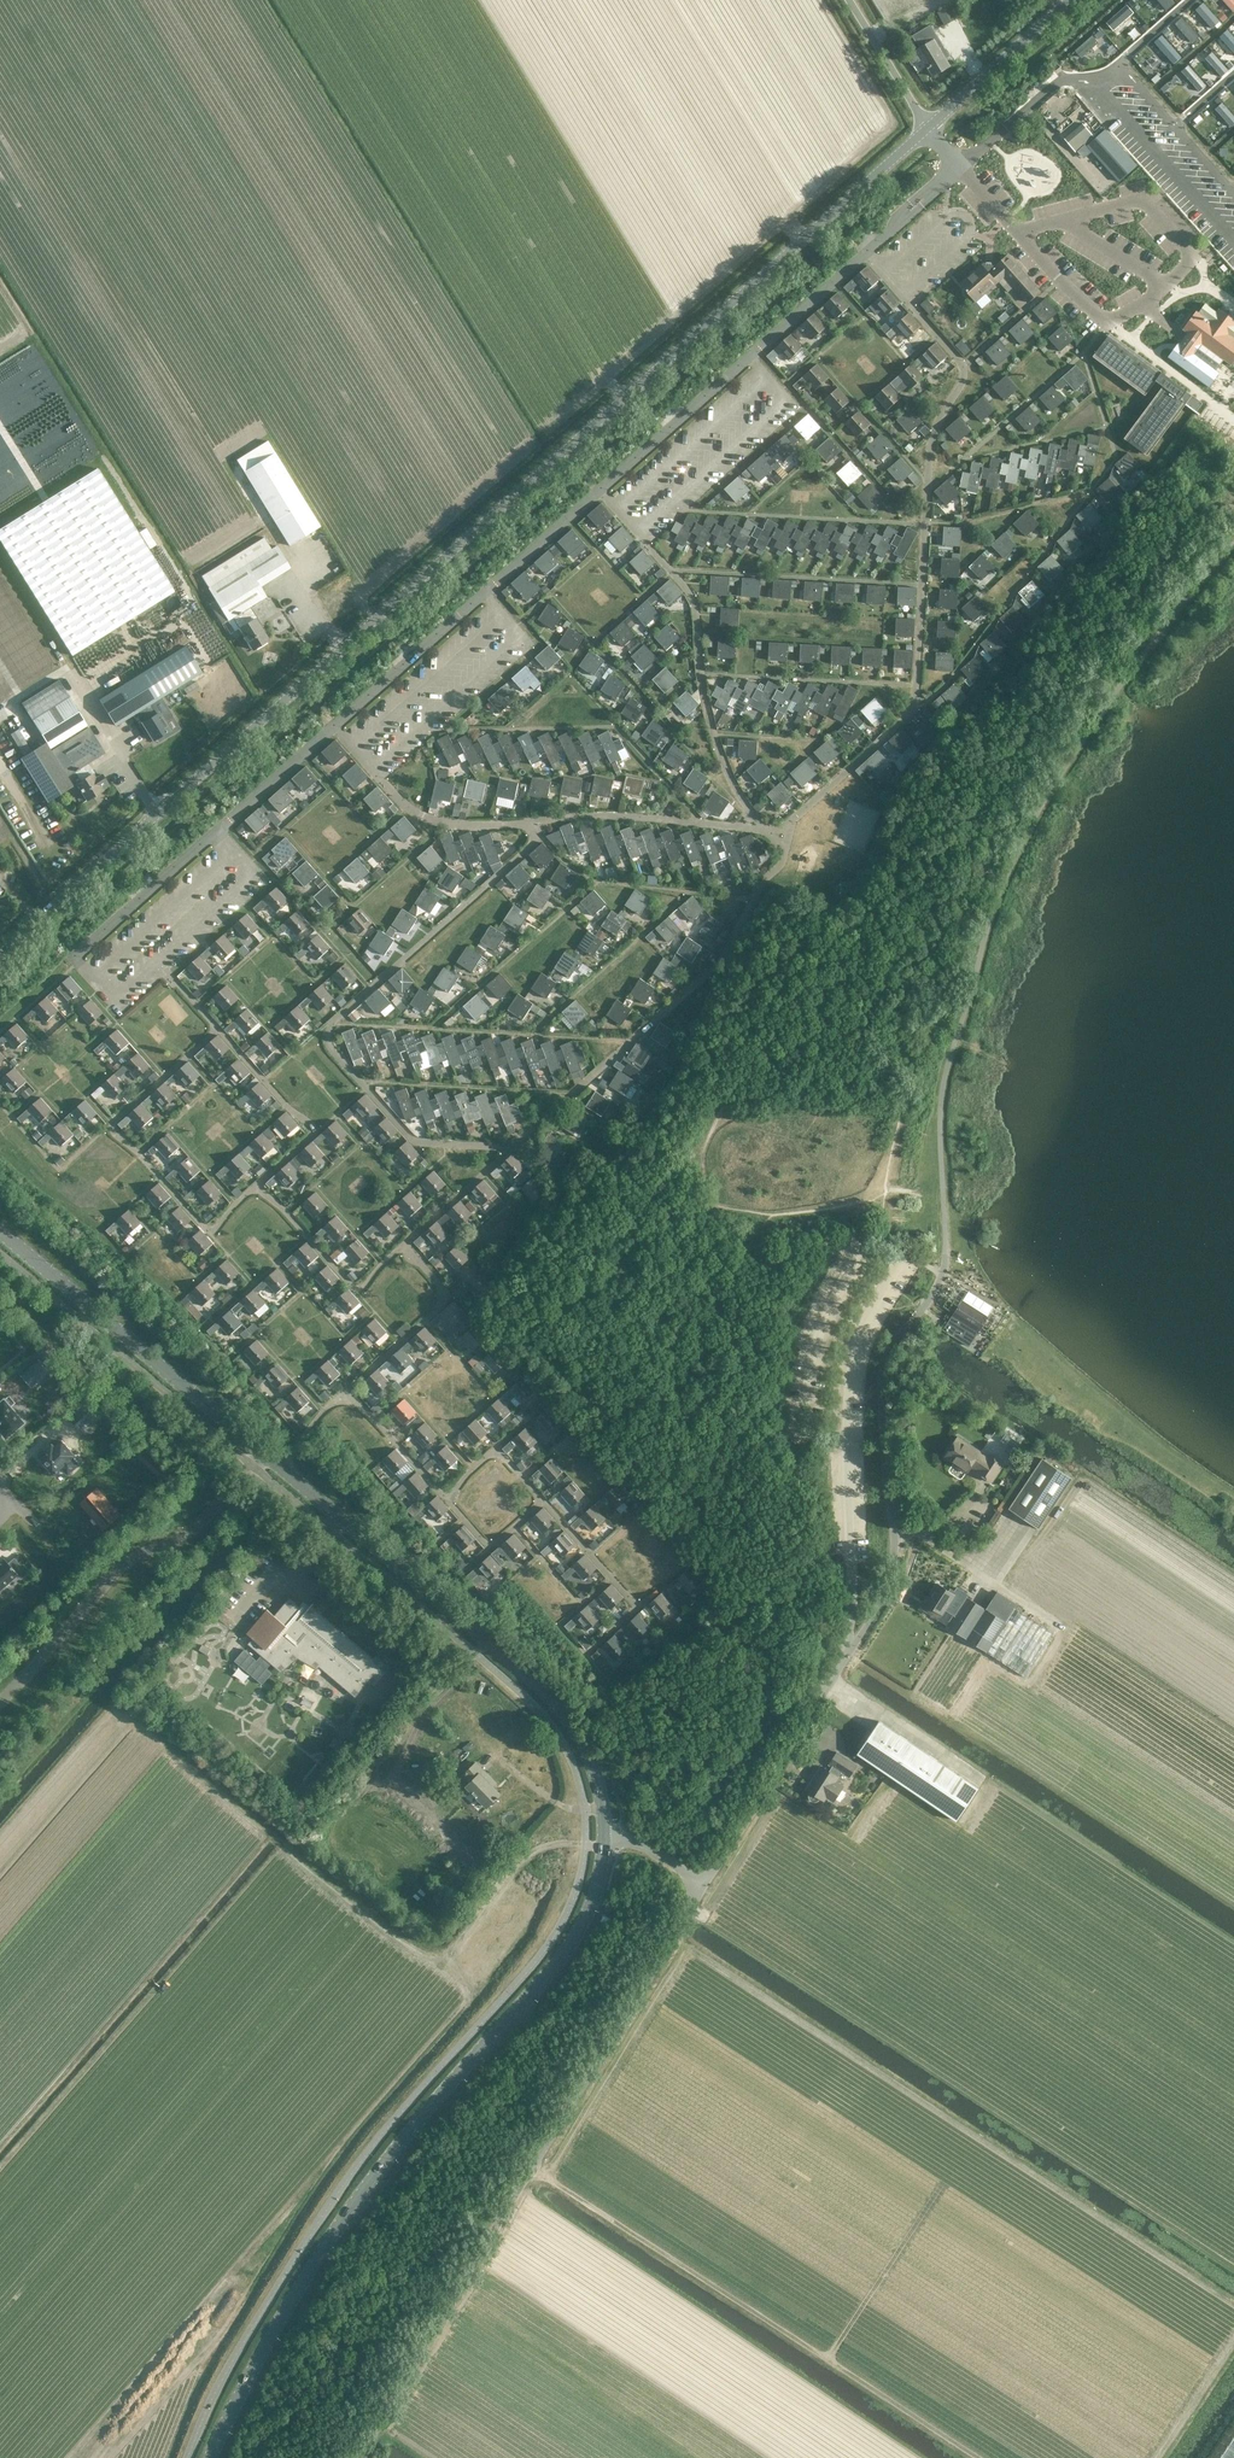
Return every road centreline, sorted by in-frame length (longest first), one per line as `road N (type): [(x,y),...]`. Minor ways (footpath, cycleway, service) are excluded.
road 1 (tertiary): [(0,954),(928,127)]
road 2 (tertiary): [(210,2457),(265,2346),(352,2206),(574,1937),(594,1895),(604,1843)]
road 3 (unclassified): [(706,1884),(357,2457)]
road 4 (track): [(673,1939),(1233,2305)]
road 5 (track): [(586,1843),(543,1848),(515,1867),(445,1964),(117,1697)]
road 6 (tertiary): [(604,1843),(599,1783),(572,1726),(530,1678),(273,1459)]
road 7 (residential): [(0,1700),(121,1566),(191,1530),(254,1467),(273,1459)]
road 8 (tertiary): [(273,1459),(0,1231)]
road 9 (track): [(800,2341),(531,2166)]
road 10 (unclassified): [(706,1884),(847,1653)]
road 11 (track): [(549,2178),(686,1947)]
road 12 (tertiary): [(928,127),(1069,0)]
road 13 (unclassified): [(890,1512),(896,1551),(887,1592),(847,1653)]
road 14 (unclassified): [(928,127),(849,0)]
road 15 (track): [(1233,2342),(1157,2457)]

